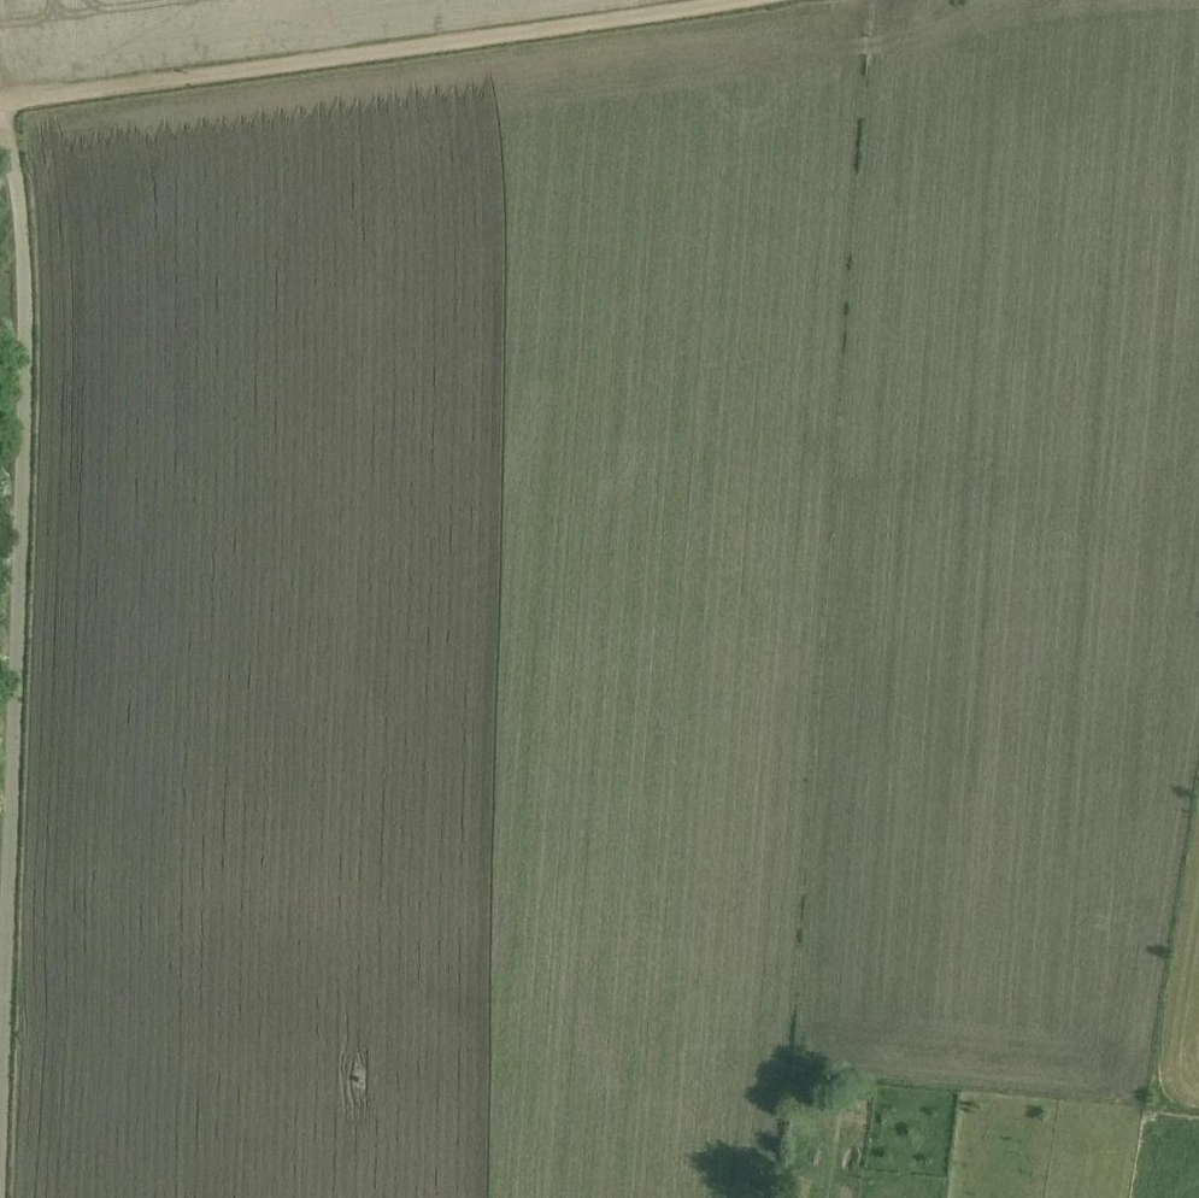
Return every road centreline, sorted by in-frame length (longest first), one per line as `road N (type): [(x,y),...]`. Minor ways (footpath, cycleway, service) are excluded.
road 1 (unclassified): [(0,1154),(25,298),(19,200),(0,126)]
road 2 (track): [(0,102),(745,0)]

